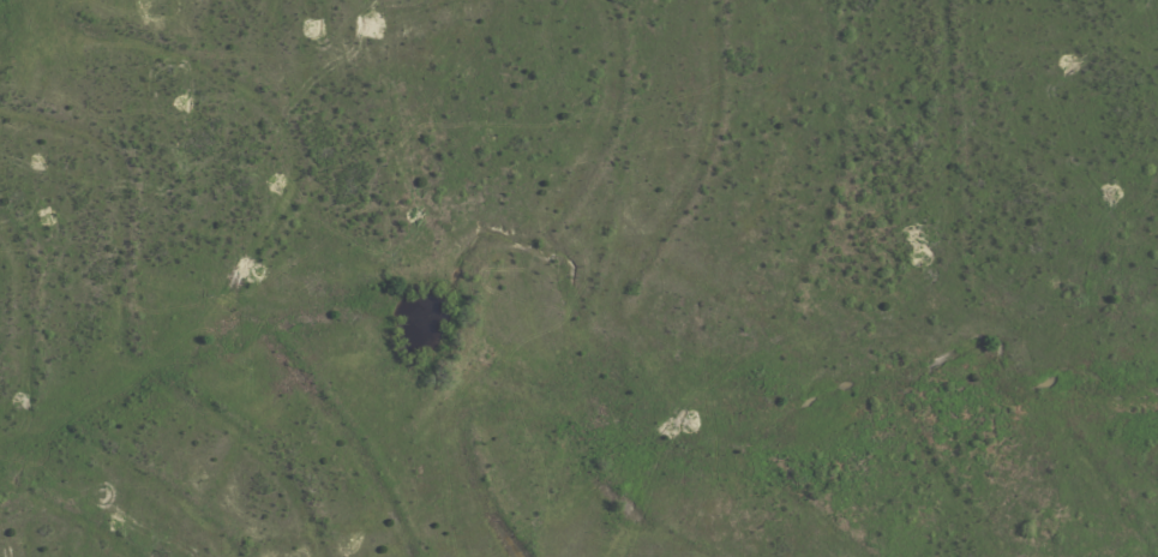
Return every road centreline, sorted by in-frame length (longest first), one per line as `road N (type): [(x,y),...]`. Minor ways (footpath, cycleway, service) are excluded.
road 1 (residential): [(1088,79),(932,196),(688,405),(623,498),(596,556)]
road 2 (residential): [(612,522),(451,455),(199,403),(122,390),(0,405)]
road 3 (residential): [(343,0),(391,108),(439,179),(688,405)]
road 4 (residential): [(0,181),(32,169),(188,50),(312,0)]
road 5 (residential): [(209,42),(238,116),(253,214)]
road 6 (residential): [(355,556),(382,487),(388,442)]

